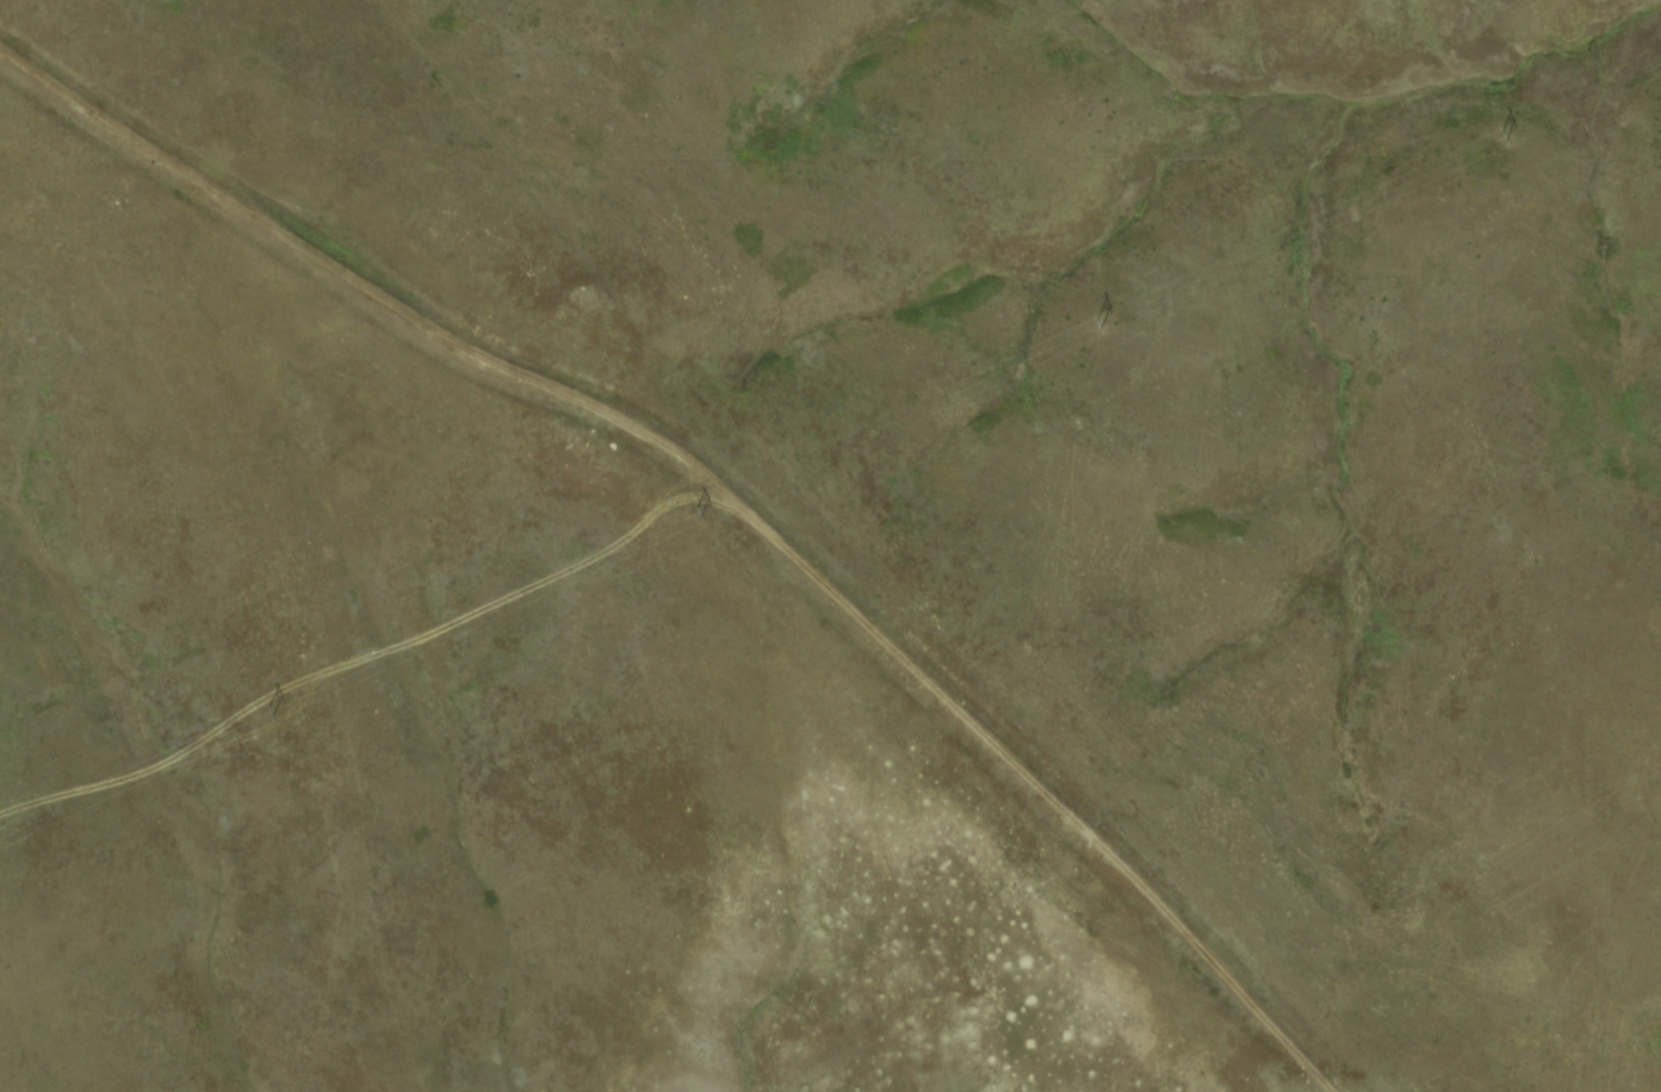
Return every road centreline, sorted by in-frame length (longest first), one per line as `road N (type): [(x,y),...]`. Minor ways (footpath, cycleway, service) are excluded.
road 1 (residential): [(1360,1091),(1074,827),(702,508),(627,429),(234,228),(0,42)]

